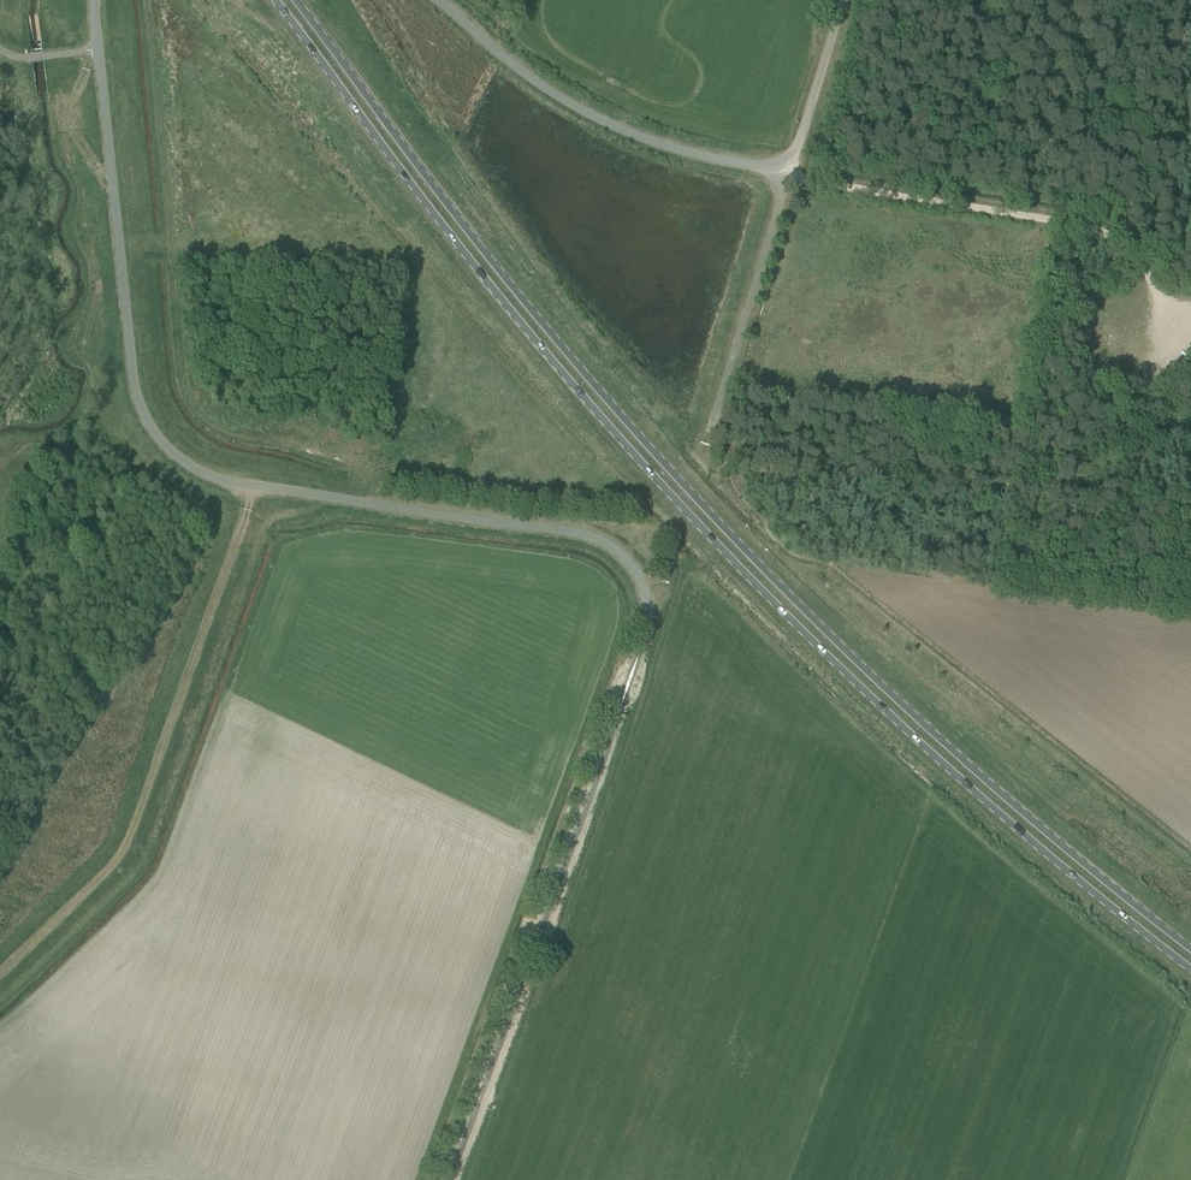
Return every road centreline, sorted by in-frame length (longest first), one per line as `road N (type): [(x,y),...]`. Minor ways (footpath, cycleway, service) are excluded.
road 1 (primary): [(275,0),(449,233),(686,511),(923,745),(1190,969)]
road 2 (primary): [(1190,948),(936,734),(691,494),(461,223),(295,0)]
road 3 (unclassified): [(449,1179),(638,656),(647,609),(642,589),(619,554),(589,534),(209,477)]
road 4 (residential): [(844,0),(797,149),(770,166),(679,151),(586,113),(439,0)]
road 5 (track): [(251,485),(122,853),(0,972)]
road 6 (residential): [(95,0),(142,411),(176,457),(209,477)]

